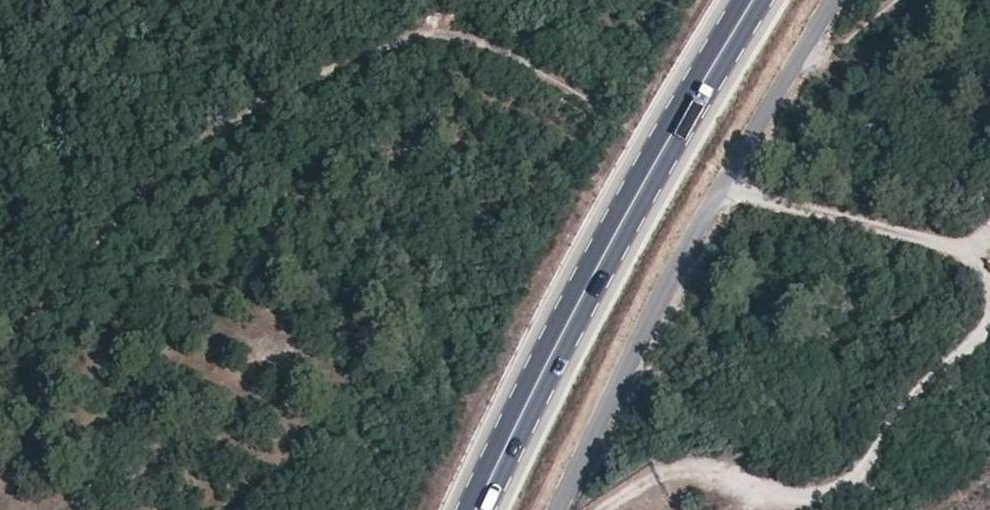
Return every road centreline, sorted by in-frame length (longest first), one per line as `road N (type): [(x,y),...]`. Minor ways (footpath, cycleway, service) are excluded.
road 1 (primary): [(479,509),(555,353),(756,0)]
road 2 (unclassified): [(560,509),(832,0)]
road 3 (track): [(726,189),(915,235),(979,263),(989,280)]
road 4 (track): [(989,319),(923,383),(870,454),(866,469),(888,509)]
road 5 (track): [(866,469),(807,494),(713,471),(665,479)]
road 6 (track): [(898,0),(779,88)]

